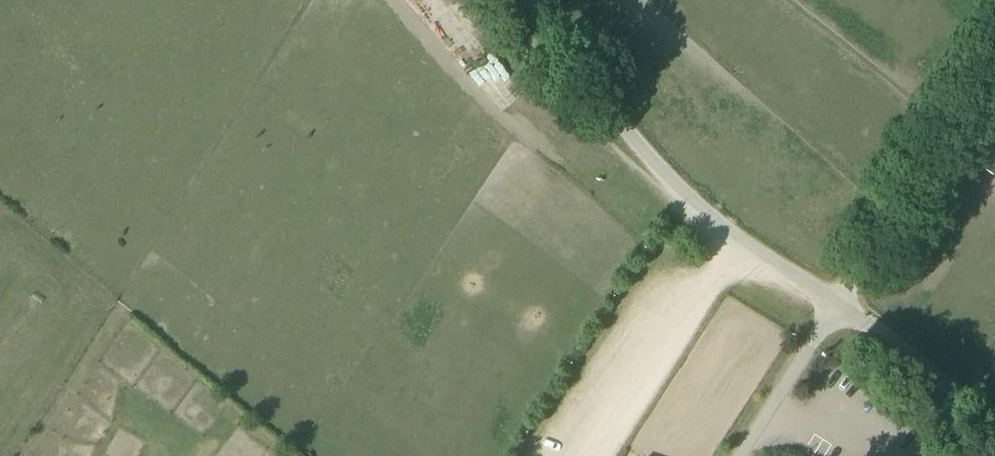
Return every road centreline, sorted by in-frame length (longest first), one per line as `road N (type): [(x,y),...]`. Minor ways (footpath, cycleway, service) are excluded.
road 1 (unclassified): [(838,302),(740,242),(688,198),(616,117),(535,0)]
road 2 (unclassified): [(994,422),(838,302)]
road 3 (residential): [(738,455),(838,302)]

